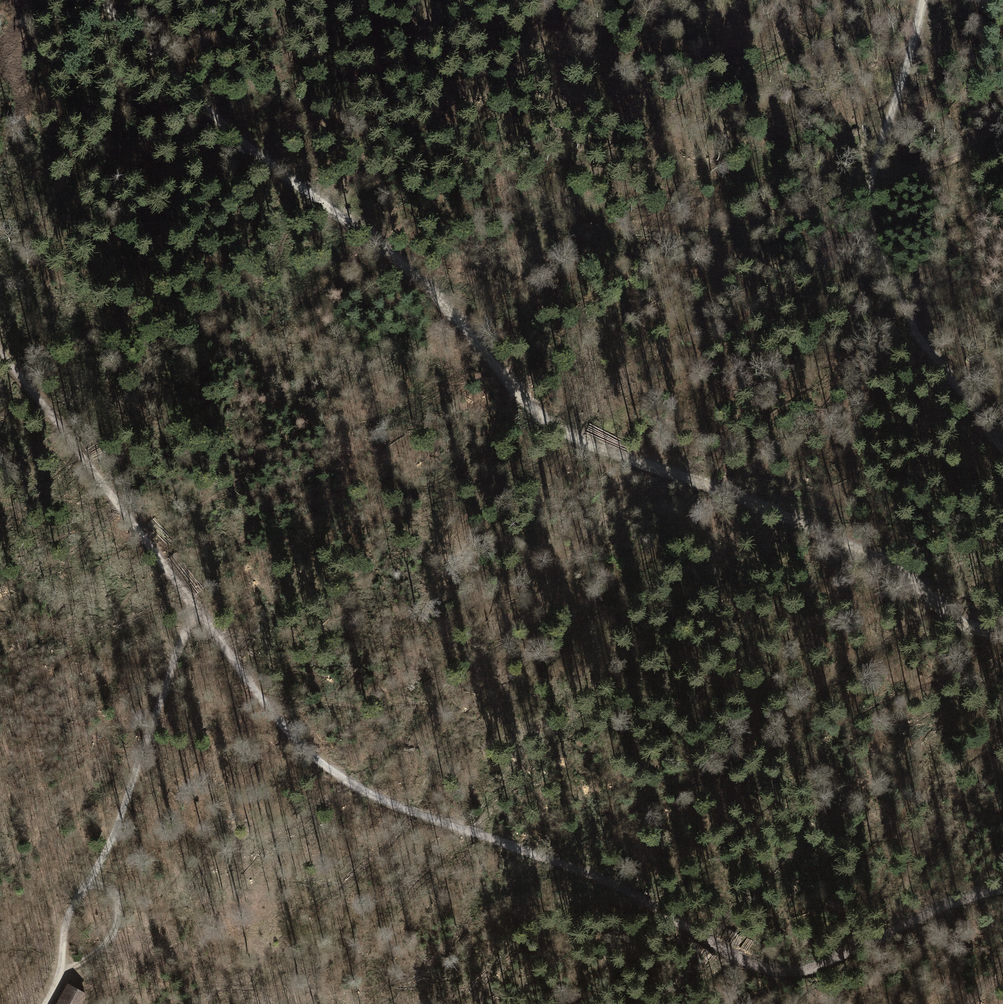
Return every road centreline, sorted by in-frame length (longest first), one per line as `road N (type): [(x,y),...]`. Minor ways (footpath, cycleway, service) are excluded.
road 1 (track): [(107,0),(309,191),(429,285),(542,417),(890,565),(958,626),(1002,631)]
road 2 (track): [(1002,890),(969,896),(808,969),(769,970),(563,864),(346,780),(294,738),(194,606)]
road 3 (track): [(1002,442),(916,330),(872,233),(874,167),(923,0)]
road 4 (track): [(45,1003),(69,917),(115,835),(136,757),(194,606)]
road 5 (track): [(0,352),(194,606)]
road 6 (track): [(99,868),(118,912),(105,942),(61,969)]

